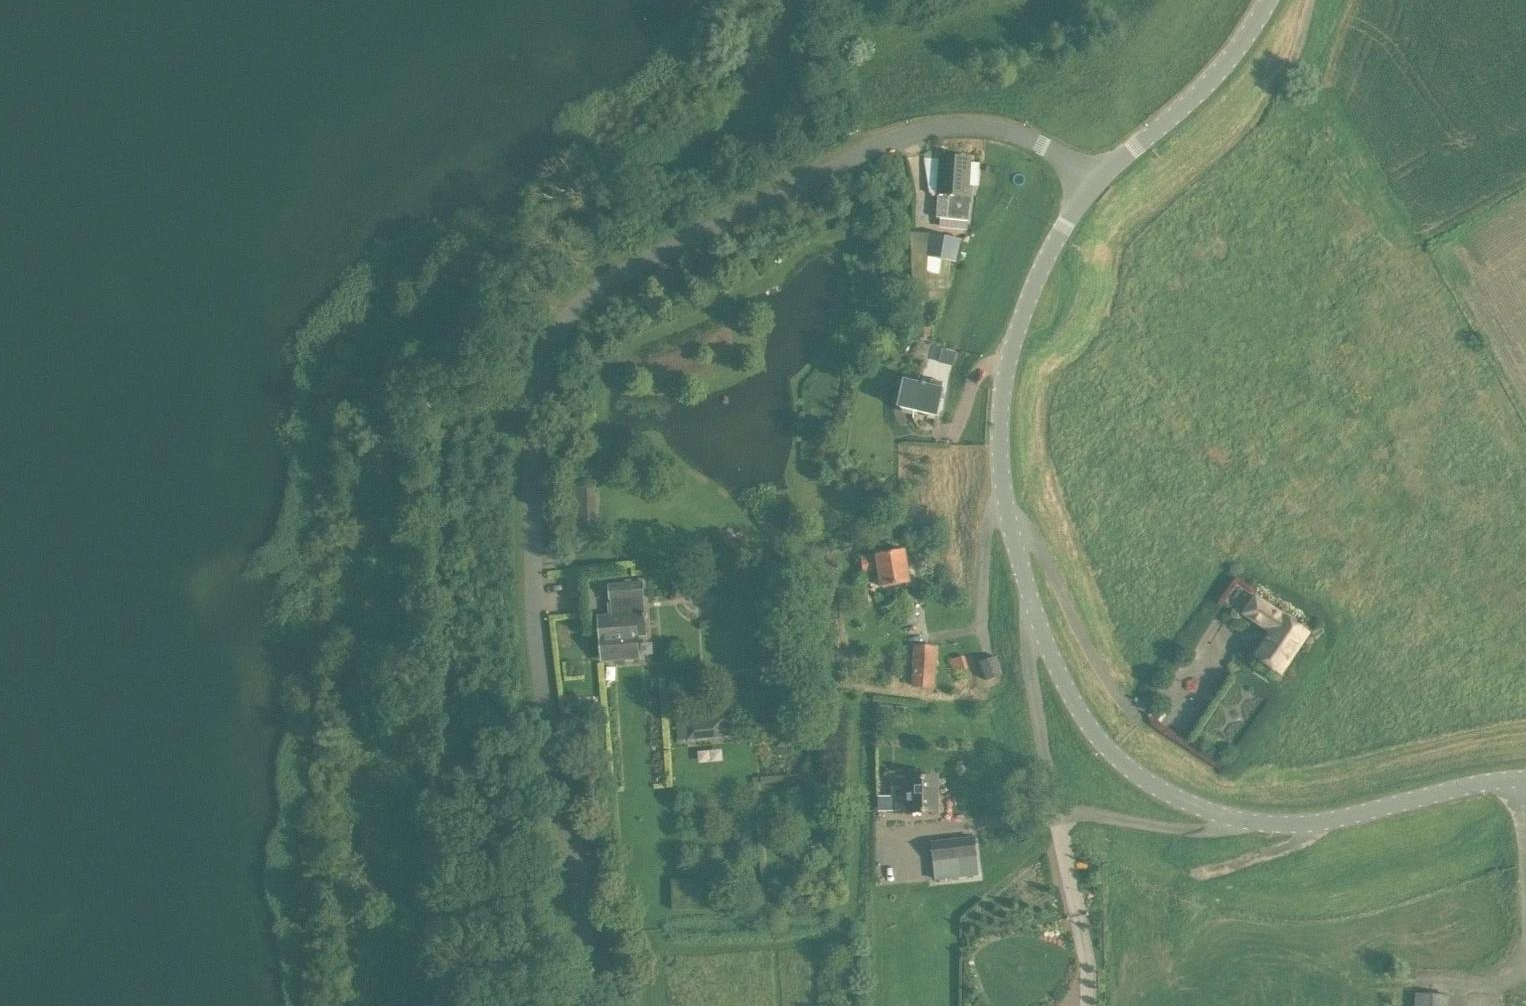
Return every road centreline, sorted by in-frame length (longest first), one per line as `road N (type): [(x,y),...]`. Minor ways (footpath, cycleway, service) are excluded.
road 1 (unclassified): [(579,1005),(581,885),(535,618),(535,419),(547,352),(559,330),(626,269),(914,133),(959,126),(1011,132),(1062,156),(1093,185)]
road 2 (tertiary): [(1525,778),(1334,819),(1270,824),(1219,814),(1153,784),(1096,733),(1051,652),(1029,591),(1006,502),(1001,439),(1004,386),(1024,311),(1093,185)]
road 3 (tertiary): [(1093,185),(1234,59),(1268,0)]

